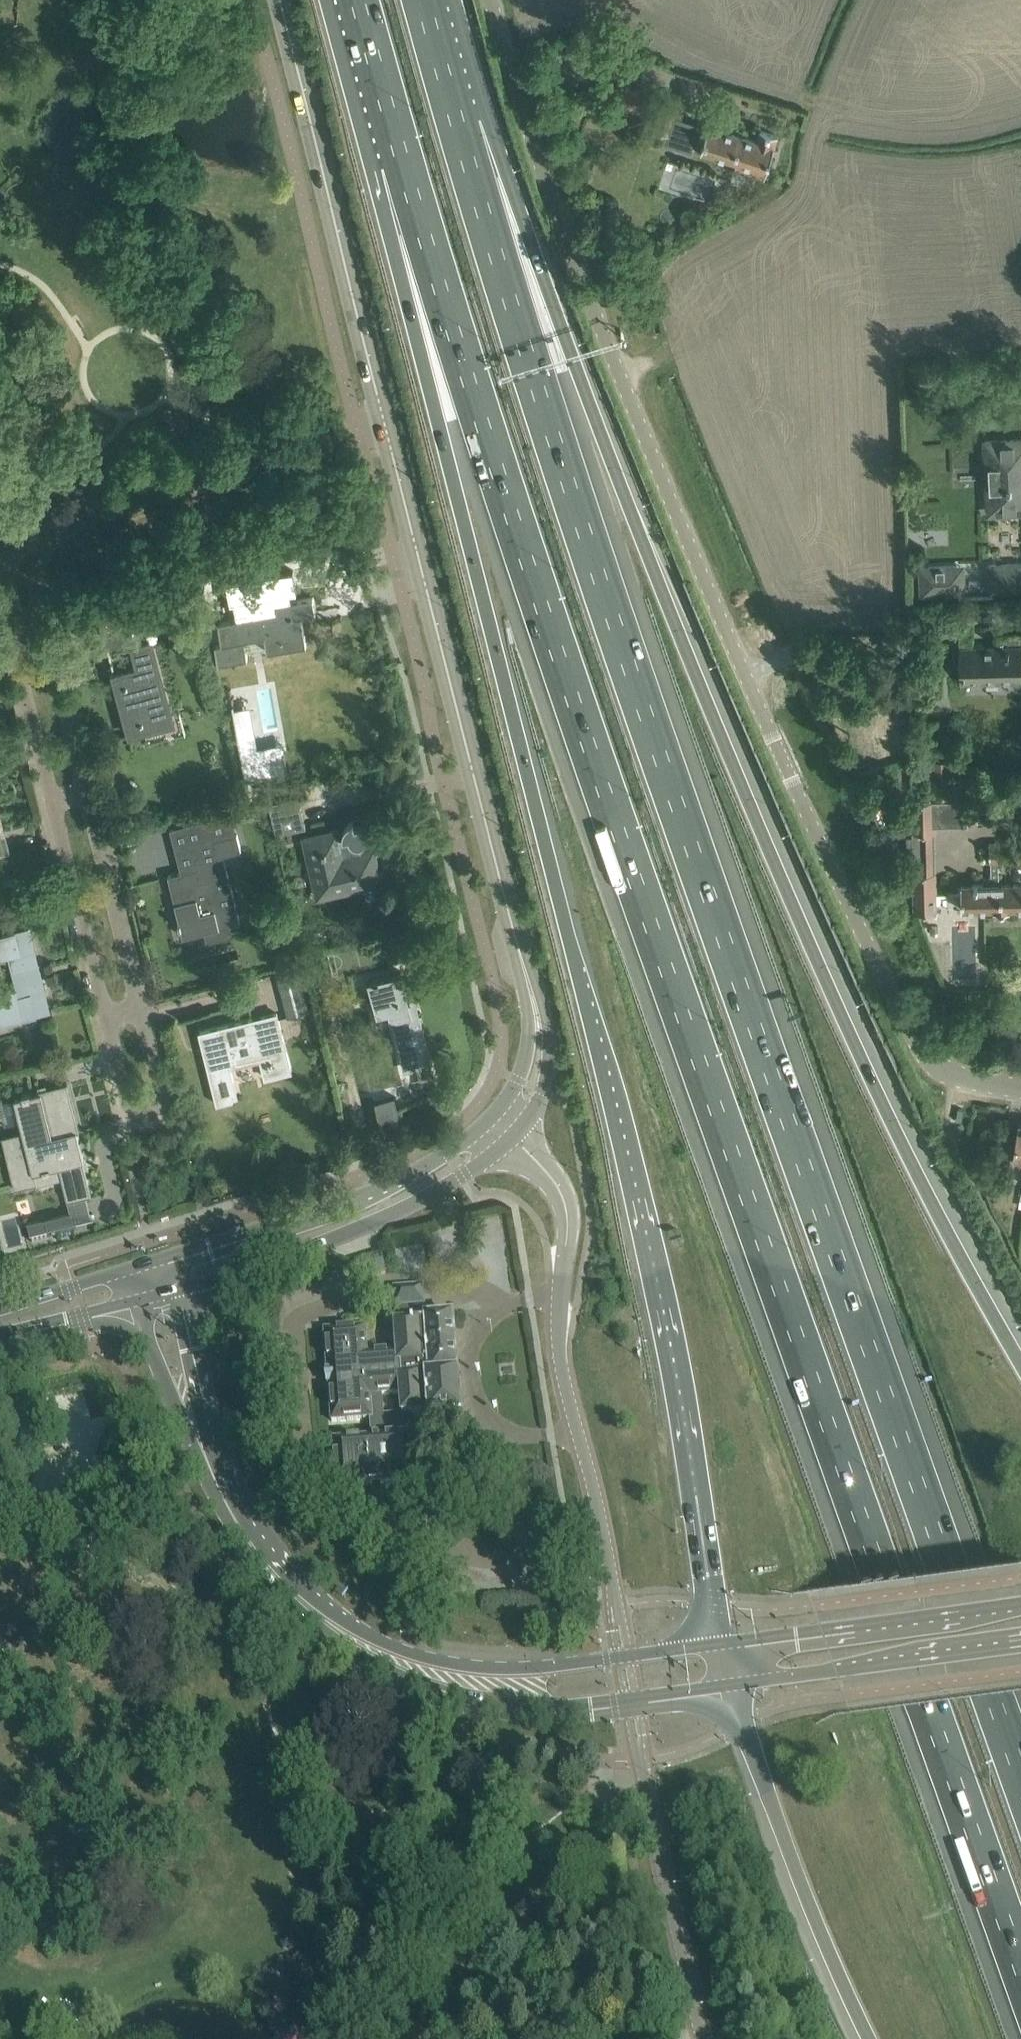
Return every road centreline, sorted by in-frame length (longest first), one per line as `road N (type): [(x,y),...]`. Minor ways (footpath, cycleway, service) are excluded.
road 1 (motorway): [(401,162),(512,527),(1020,1971)]
road 2 (motorway): [(1020,1777),(579,515),(457,126)]
road 3 (motorway): [(401,162),(439,423),(669,1368),(709,1645)]
road 4 (motorway): [(1020,1363),(899,1140),(832,994),(727,753),(577,367),(457,126)]
road 5 (unclassified): [(1020,1088),(938,1070),(906,1024),(770,732),(618,371),(546,179),(492,0)]
road 6 (tertiary): [(381,421),(539,1028),(530,1087),(500,1129)]
road 7 (tertiary): [(624,1655),(559,1343),(563,1199),(500,1129)]
road 8 (tertiary): [(282,0),(381,421)]
road 9 (secondary): [(351,1642),(294,1594),(245,1530),(200,1437),(151,1281)]
road 10 (tertiary): [(151,1281),(364,1210),(460,1162),(500,1129)]
road 11 (motorway): [(728,1686),(870,2038)]
road 12 (tertiary): [(702,2038),(631,1700)]
road 13 (residential): [(50,798),(4,594),(12,559),(28,538),(75,522)]
road 14 (secondary): [(1020,1602),(709,1645)]
road 15 (unclassified): [(75,522),(356,427)]
road 16 (secondary): [(728,1686),(1020,1645)]
road 17 (residential): [(75,522),(39,565),(36,589),(83,796)]
road 18 (secondary): [(351,1642),(471,1695),(540,1706),(631,1700)]
road 19 (secondary): [(624,1655),(509,1669),(351,1642)]
road 20 (residential): [(138,1008),(161,1095),(146,1115),(127,1102),(105,1015)]
road 21 (residential): [(105,1015),(50,798)]
road 22 (residential): [(83,796),(138,1008)]
road 23 (motorway): [(360,0),(401,162)]
road 24 (secondary): [(0,1323),(151,1281)]
road 25 (motorway): [(457,126),(424,0)]

